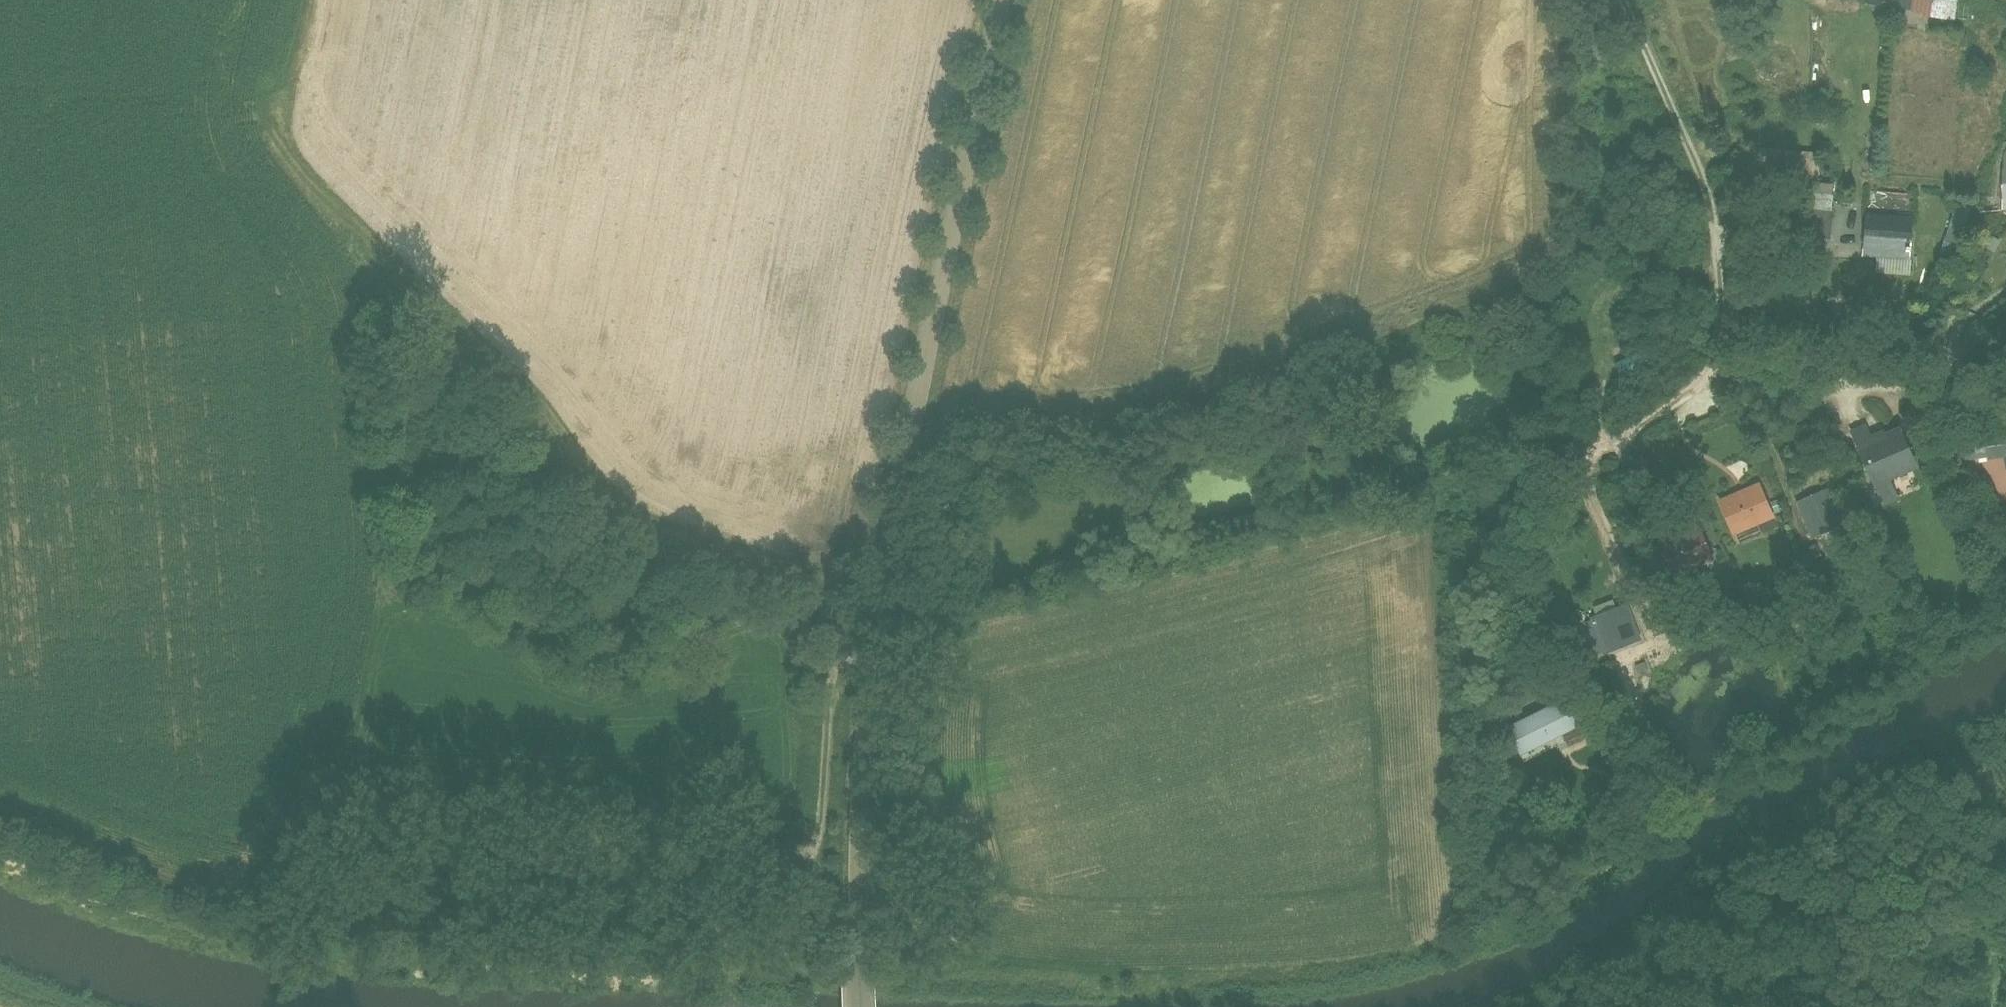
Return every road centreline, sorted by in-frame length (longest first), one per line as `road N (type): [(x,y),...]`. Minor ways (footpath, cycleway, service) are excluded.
road 1 (unclassified): [(997,0),(950,199),(860,731),(858,1006)]
road 2 (track): [(859,809),(912,934),(943,974)]

